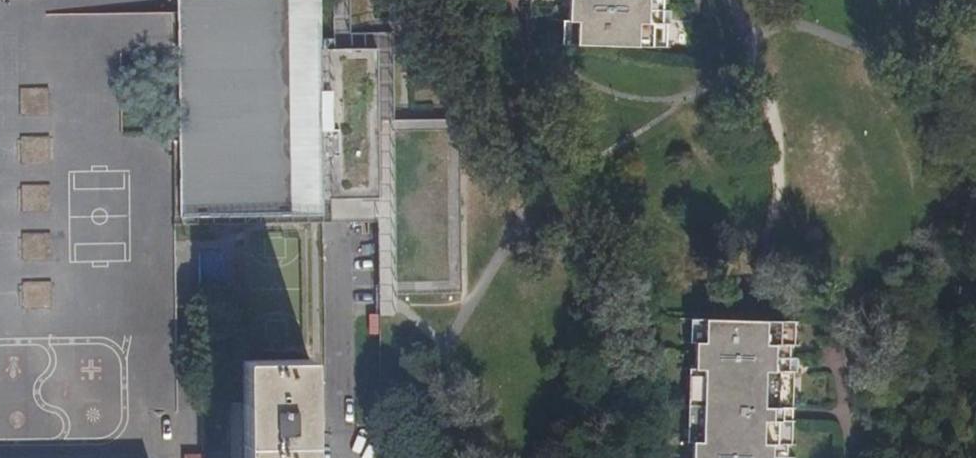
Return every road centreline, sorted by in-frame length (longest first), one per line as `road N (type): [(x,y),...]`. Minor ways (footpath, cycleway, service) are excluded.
road 1 (residential): [(332,237),(339,457)]

